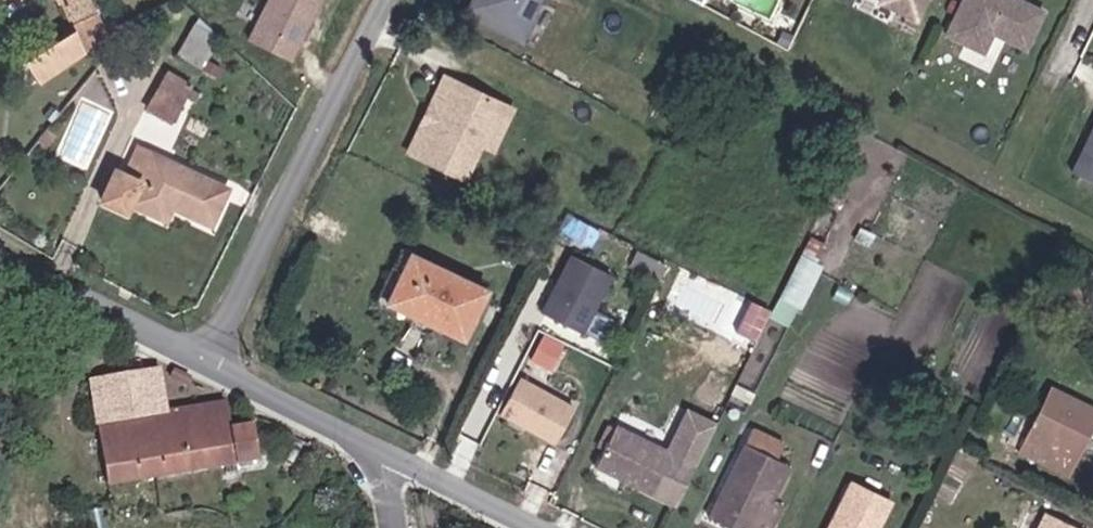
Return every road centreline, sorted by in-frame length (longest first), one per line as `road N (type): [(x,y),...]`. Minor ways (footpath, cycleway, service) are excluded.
road 1 (unclassified): [(383,0),(204,360)]
road 2 (unclassified): [(204,360),(0,264)]
road 3 (unclassified): [(376,450),(204,360)]
road 4 (unclassified): [(524,527),(376,450)]

